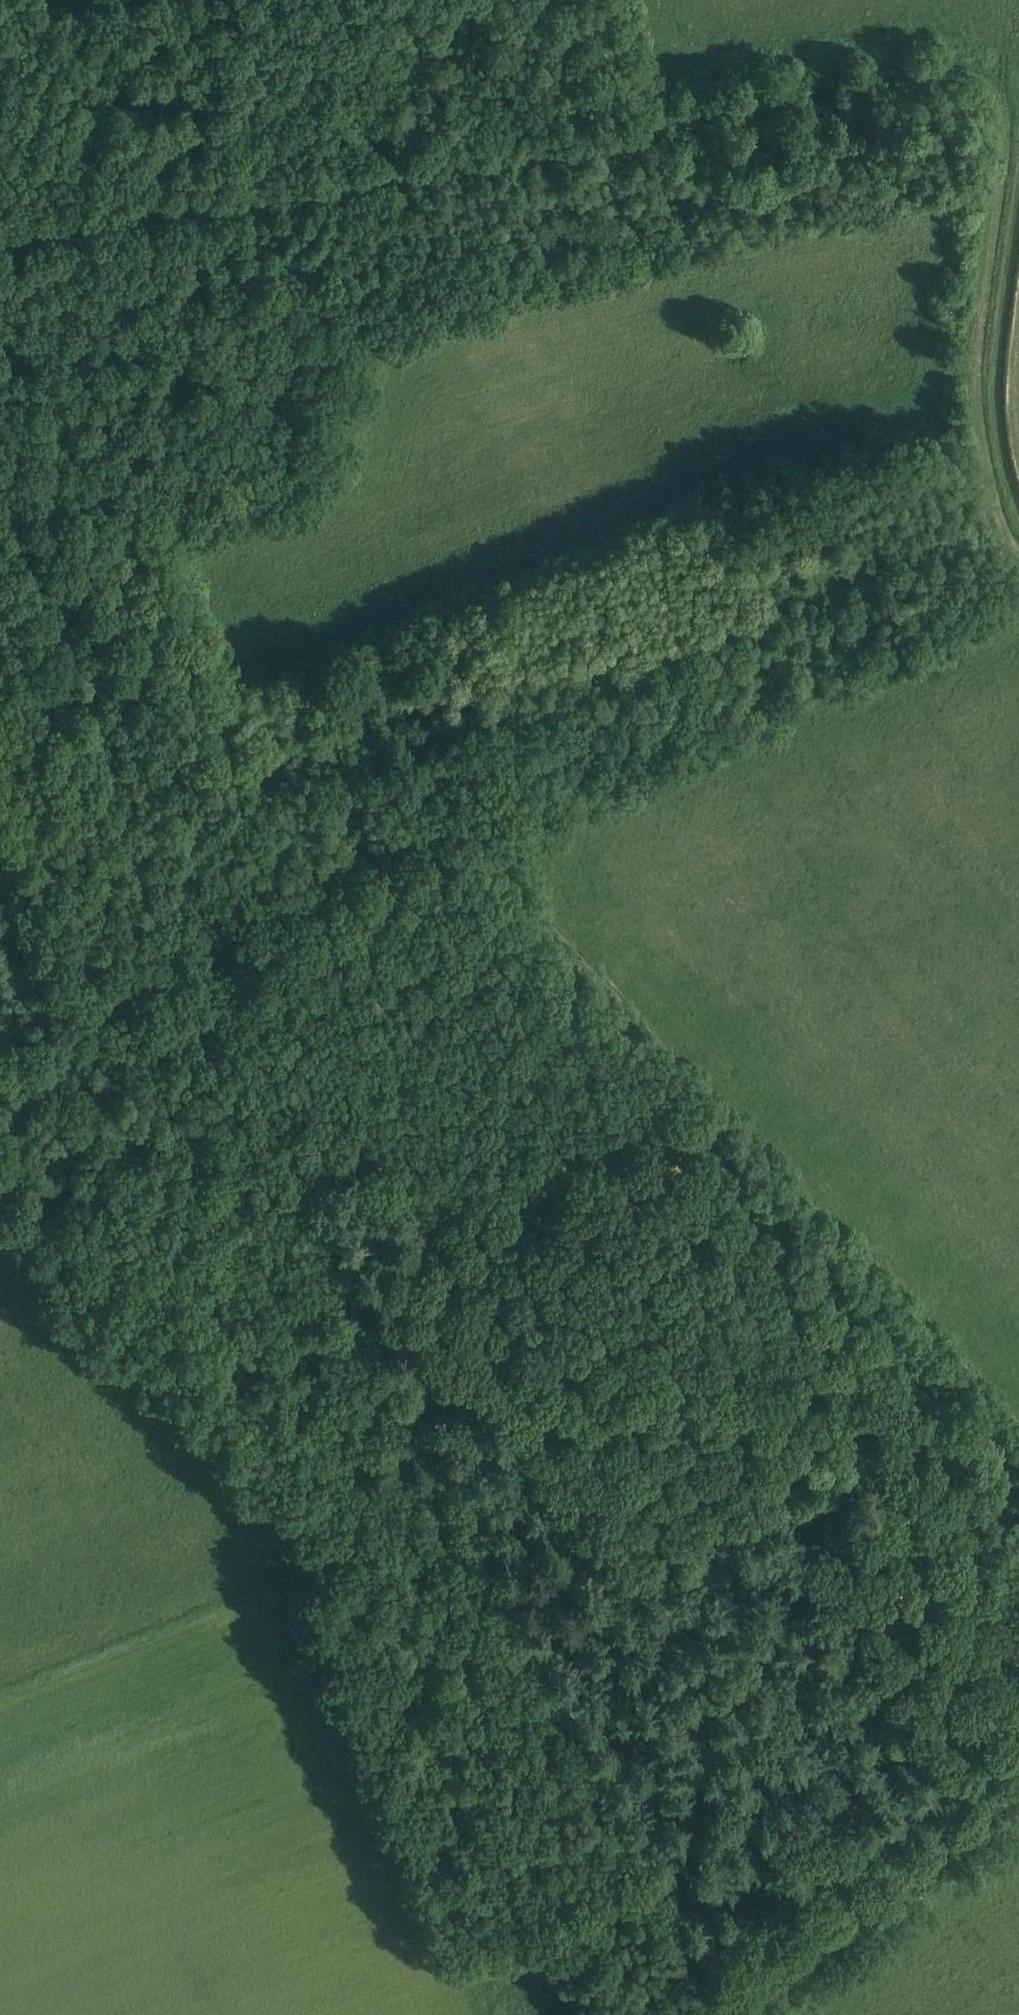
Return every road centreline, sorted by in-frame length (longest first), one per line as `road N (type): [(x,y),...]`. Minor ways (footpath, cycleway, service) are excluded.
road 1 (track): [(0,225),(898,78),(968,76),(993,91),(1005,121),(976,392),(994,505),(1018,553)]
road 2 (track): [(1018,1793),(715,2014)]

